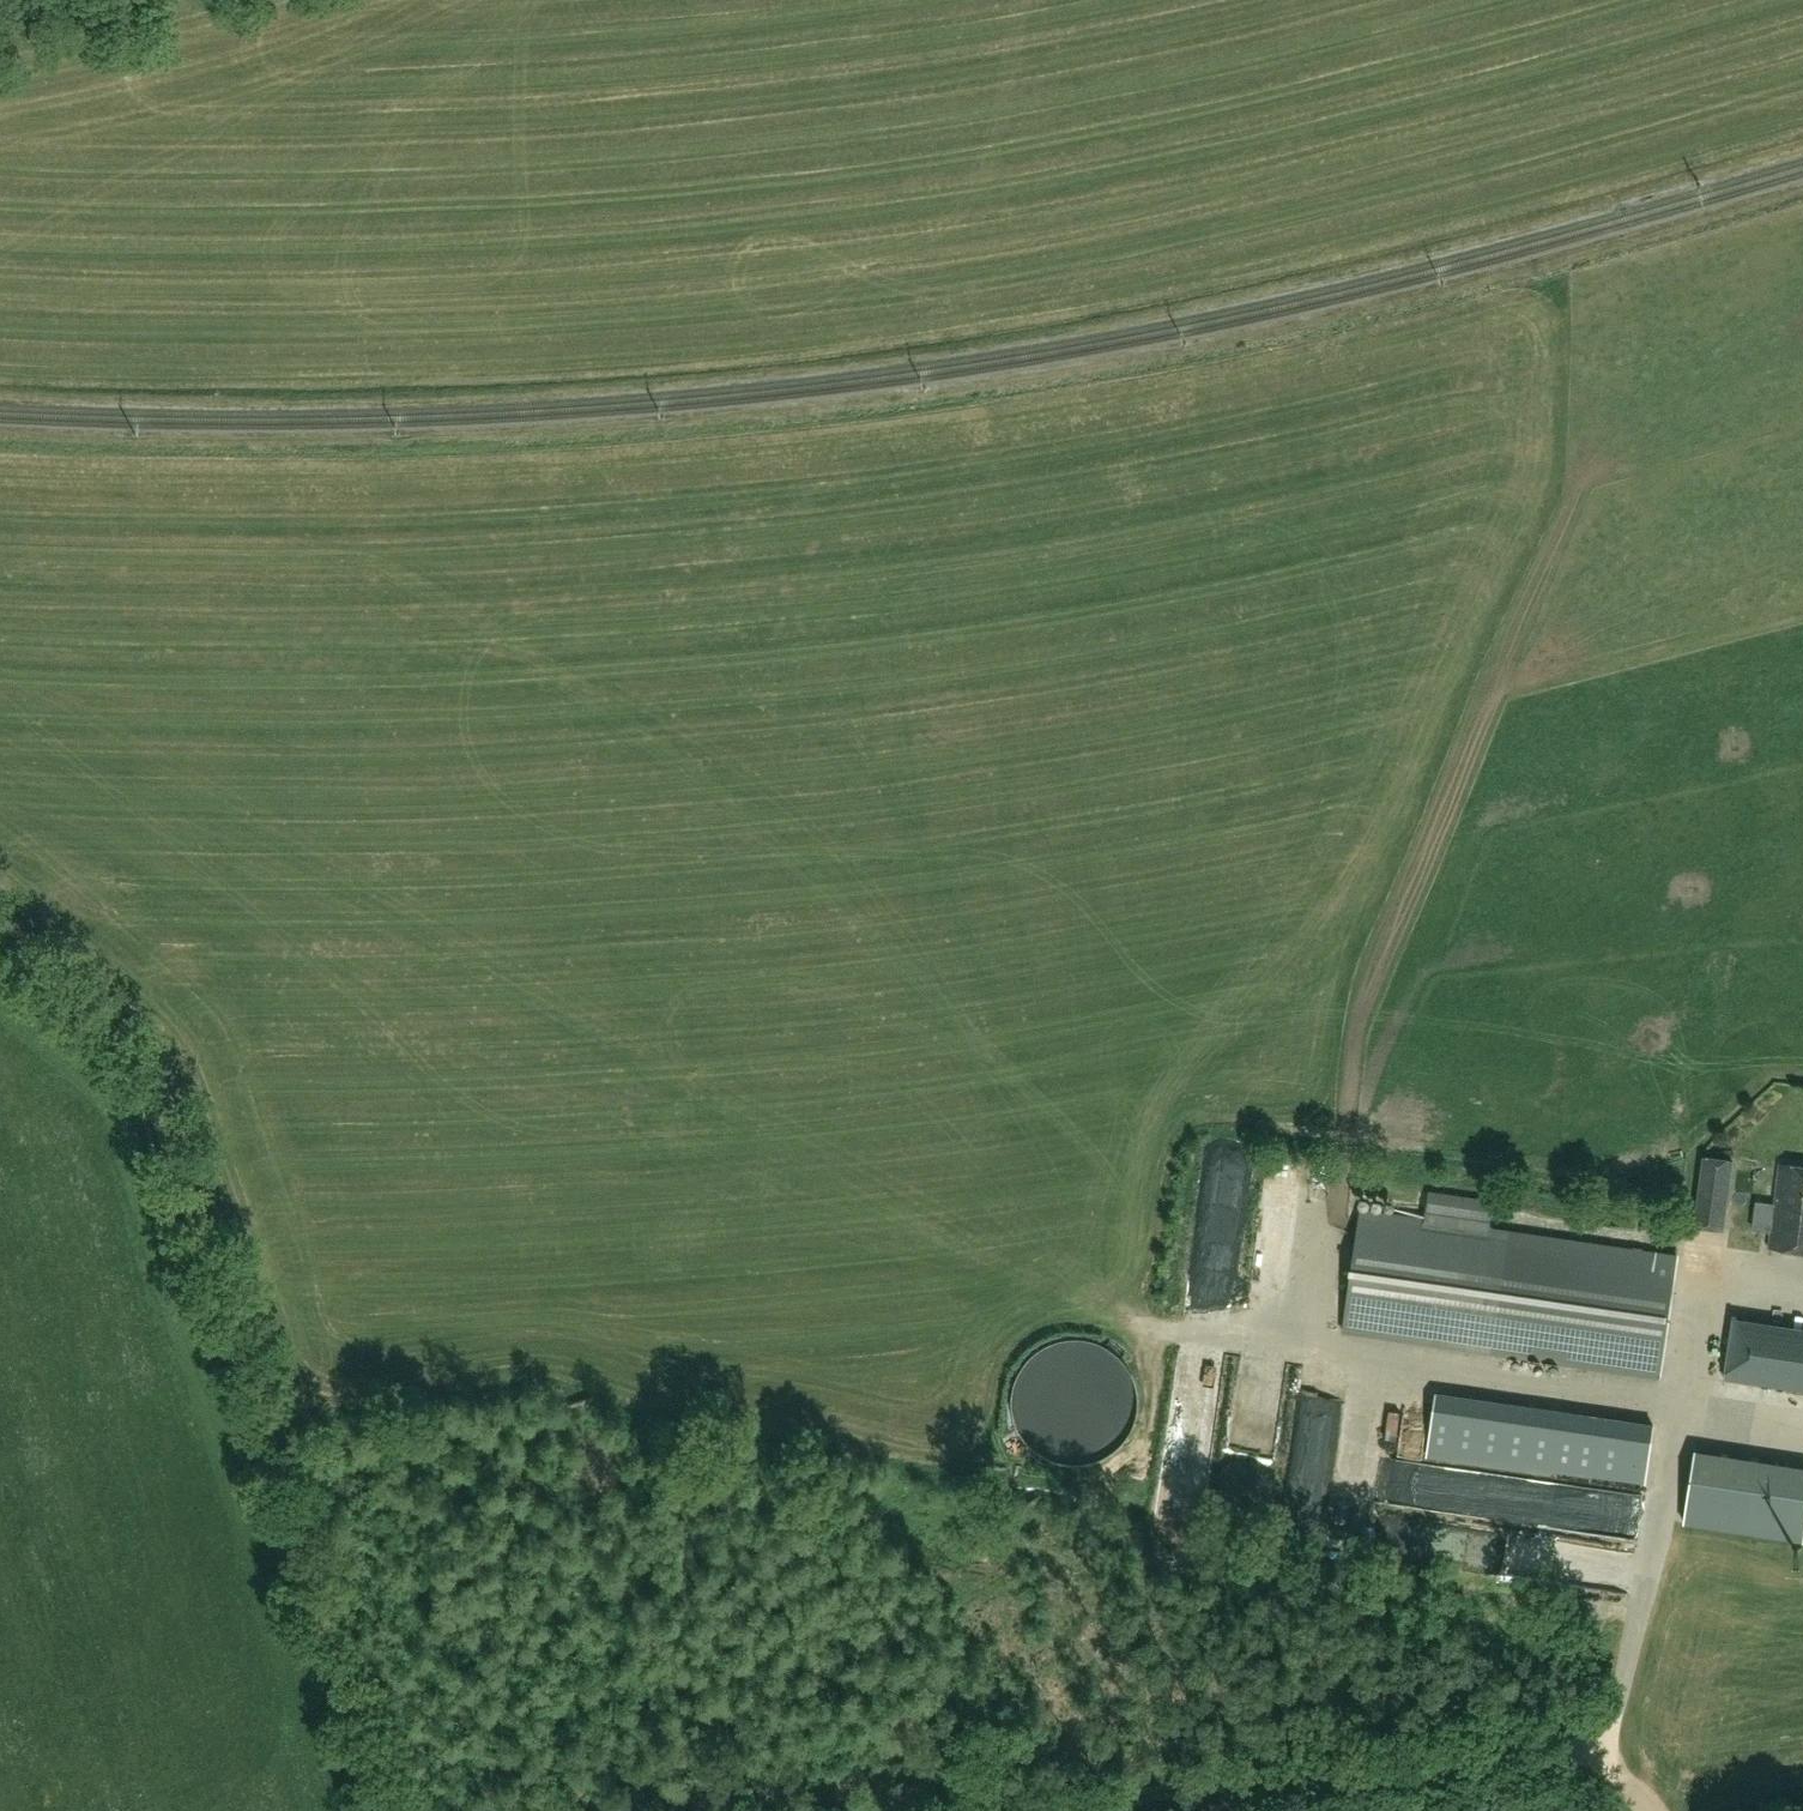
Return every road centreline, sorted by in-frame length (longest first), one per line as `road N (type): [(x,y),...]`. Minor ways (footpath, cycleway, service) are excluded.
road 1 (track): [(1655,1810),(1606,1764),(1495,1745),(1052,1810)]
road 2 (track): [(1802,1291),(1726,1286),(1589,1759)]

